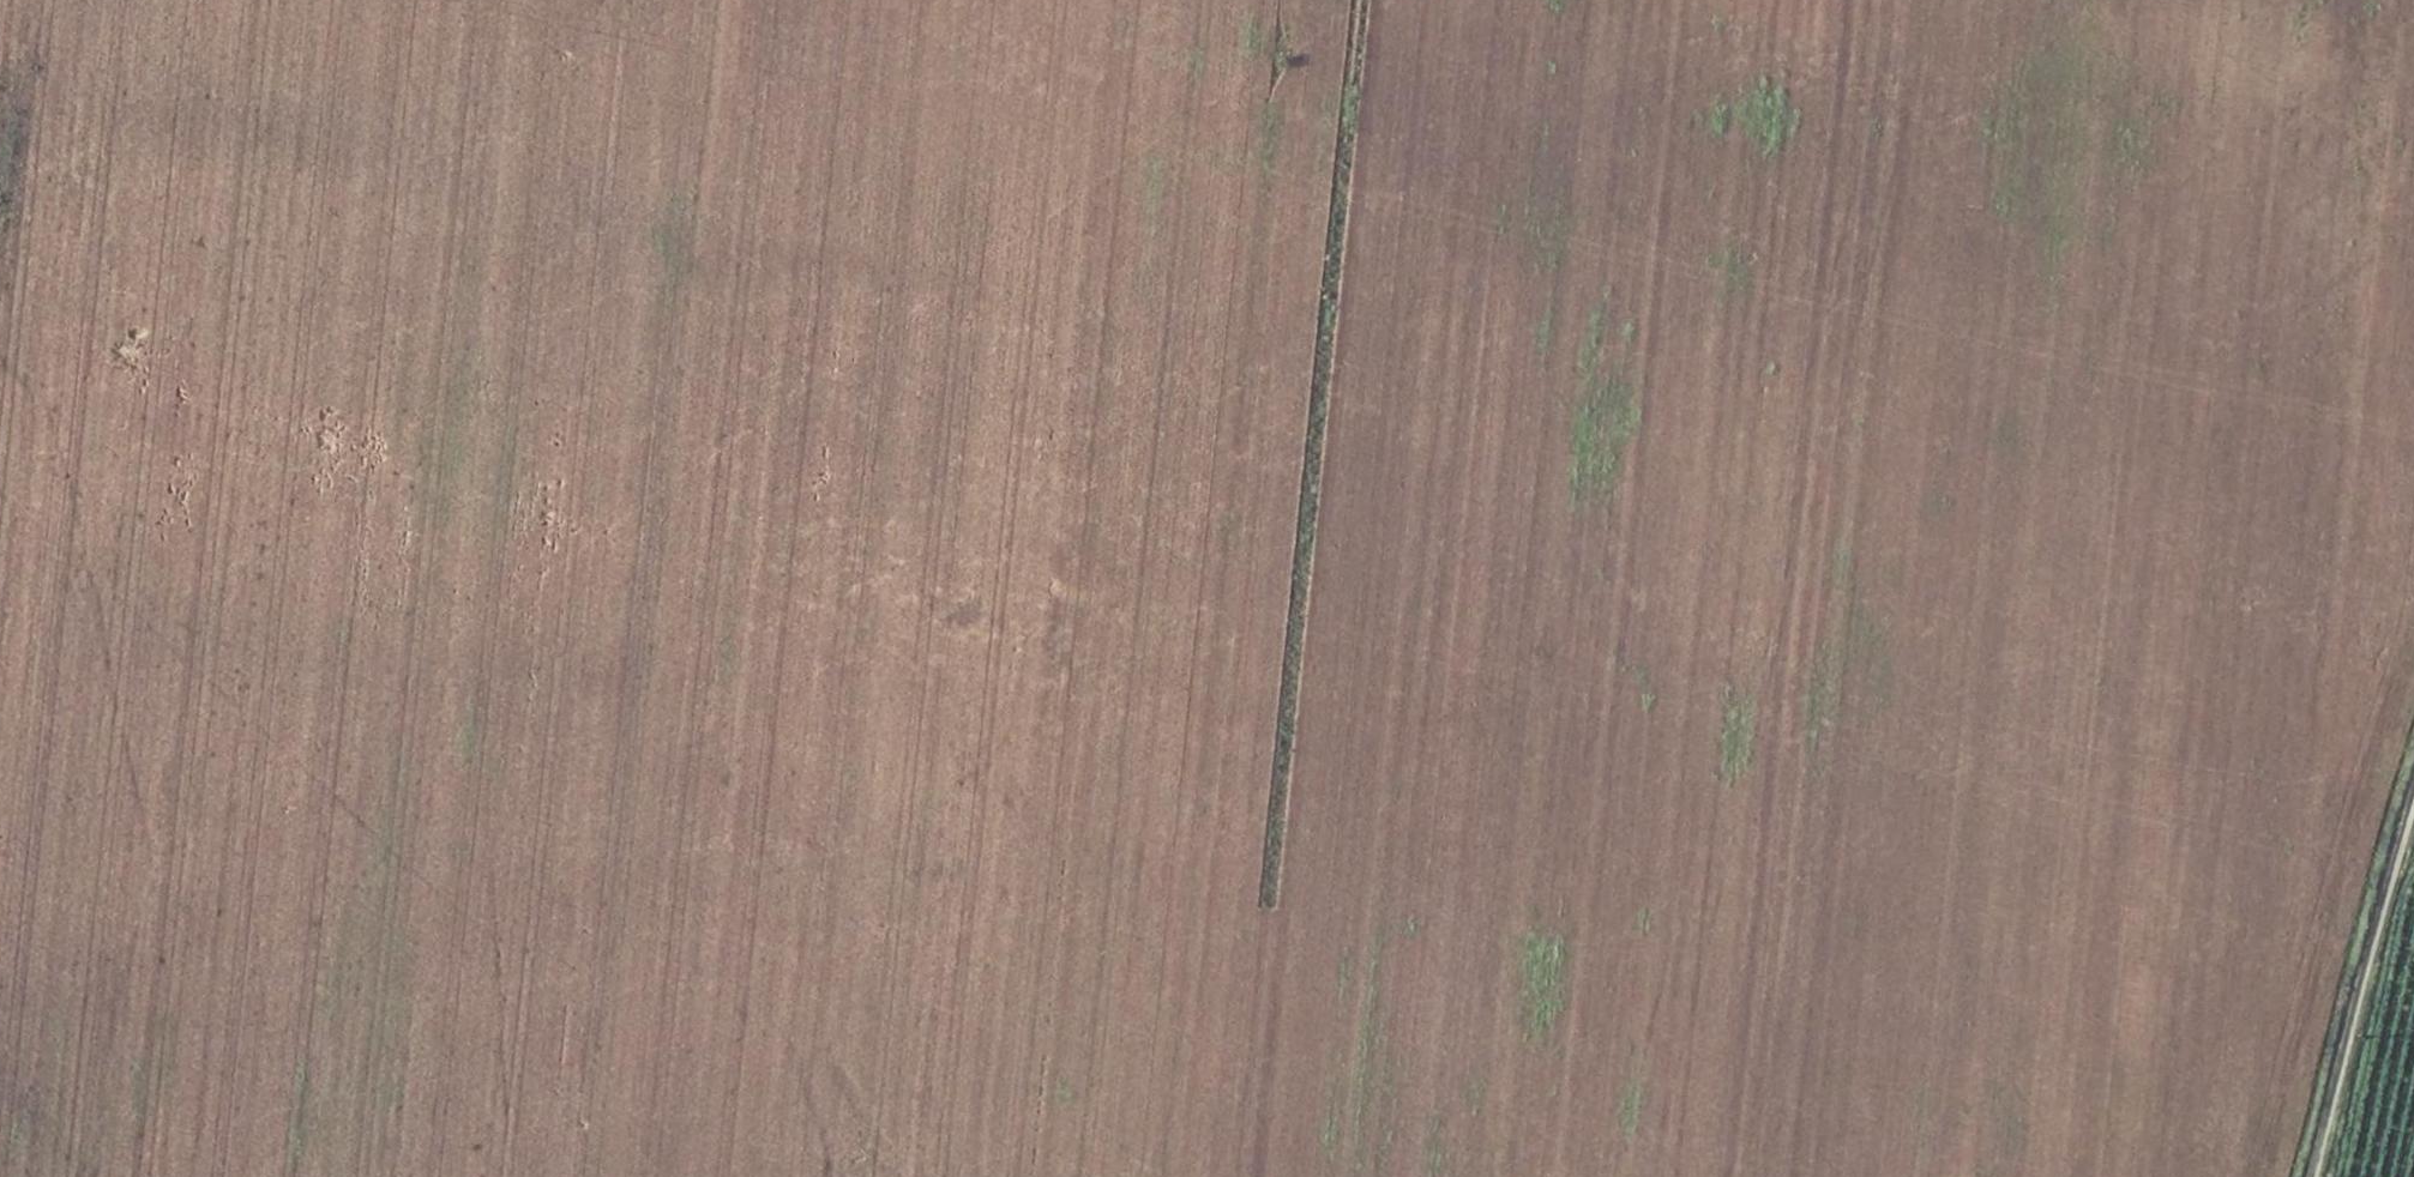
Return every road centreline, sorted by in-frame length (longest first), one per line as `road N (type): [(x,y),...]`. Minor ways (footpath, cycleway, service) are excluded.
road 1 (track): [(2413,799),(2317,1176)]

